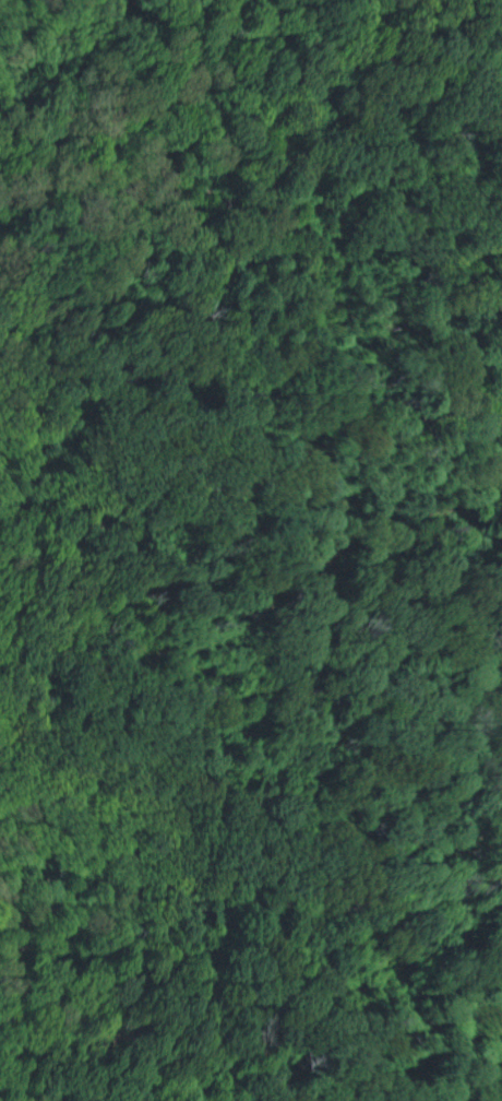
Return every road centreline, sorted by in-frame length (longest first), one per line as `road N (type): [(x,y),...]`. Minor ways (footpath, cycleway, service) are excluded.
road 1 (track): [(431,1100),(404,879),(314,639),(326,452),(349,422)]
road 2 (residential): [(349,422),(392,494),(433,680),(464,717),(501,729)]

